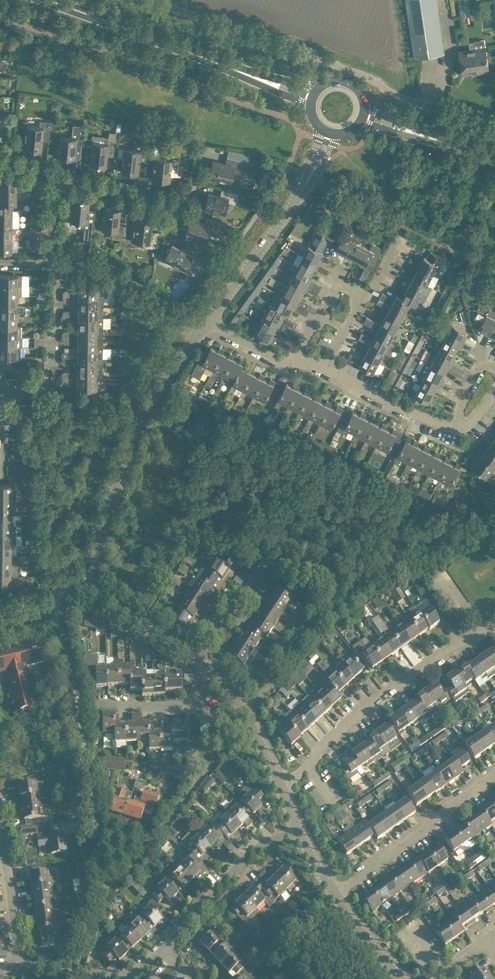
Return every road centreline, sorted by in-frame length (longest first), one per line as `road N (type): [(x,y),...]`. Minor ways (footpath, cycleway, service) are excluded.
road 1 (unclassified): [(494,131),(150,0)]
road 2 (residential): [(208,321),(285,362),(317,363),(451,427),(466,426),(494,393)]
road 3 (residential): [(100,885),(78,696),(55,596)]
road 4 (residential): [(89,586),(133,436),(200,331)]
road 5 (residential): [(280,787),(366,707),(494,621)]
road 6 (residential): [(334,894),(494,773)]
road 7 (residential): [(165,948),(250,853),(299,829)]
road 8 (residential): [(208,321),(311,175)]
road 9 (residential): [(200,331),(110,266),(50,264)]
road 10 (tertiary): [(50,0),(210,59)]
road 11 (residential): [(198,660),(263,567),(318,572)]
road 12 (residential): [(21,964),(0,821)]
road 13 (residential): [(91,704),(189,704),(210,671)]
road 14 (residential): [(280,787),(245,714),(210,671)]
road 15 (residential): [(198,660),(89,586)]

